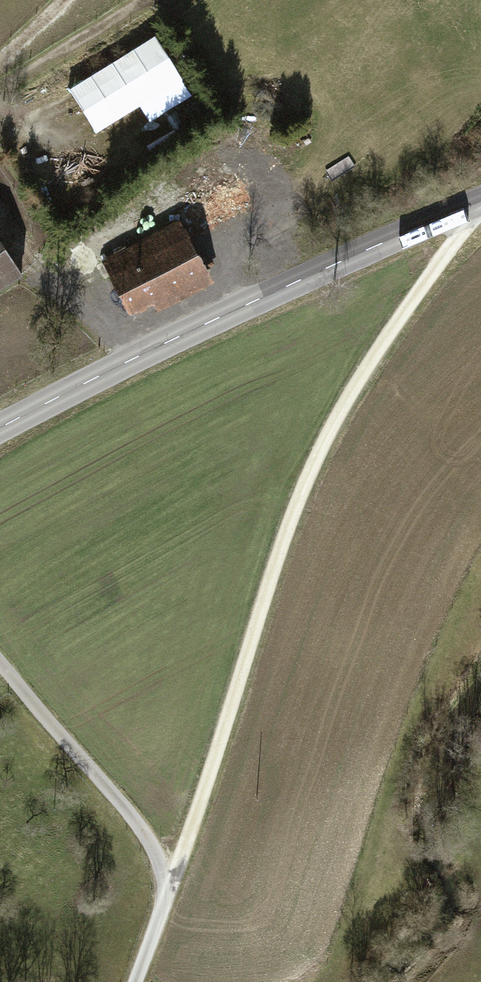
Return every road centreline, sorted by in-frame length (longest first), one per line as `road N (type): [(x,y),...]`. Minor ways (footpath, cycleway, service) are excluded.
road 1 (track): [(480,224),(402,312),(292,534),(168,865)]
road 2 (tertiary): [(480,199),(308,273),(0,427)]
road 3 (track): [(0,655),(168,865),(133,981)]

